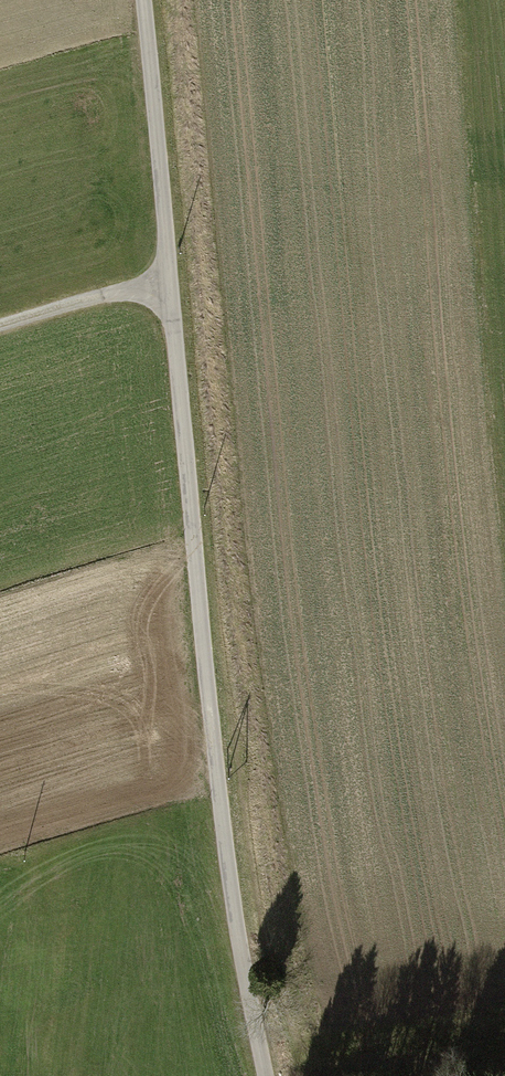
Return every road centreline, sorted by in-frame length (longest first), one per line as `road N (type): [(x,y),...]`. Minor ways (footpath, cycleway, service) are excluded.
road 1 (track): [(141,0),(227,881),(261,1075)]
road 2 (track): [(504,1046),(307,1075)]
road 3 (track): [(169,279),(0,330)]

